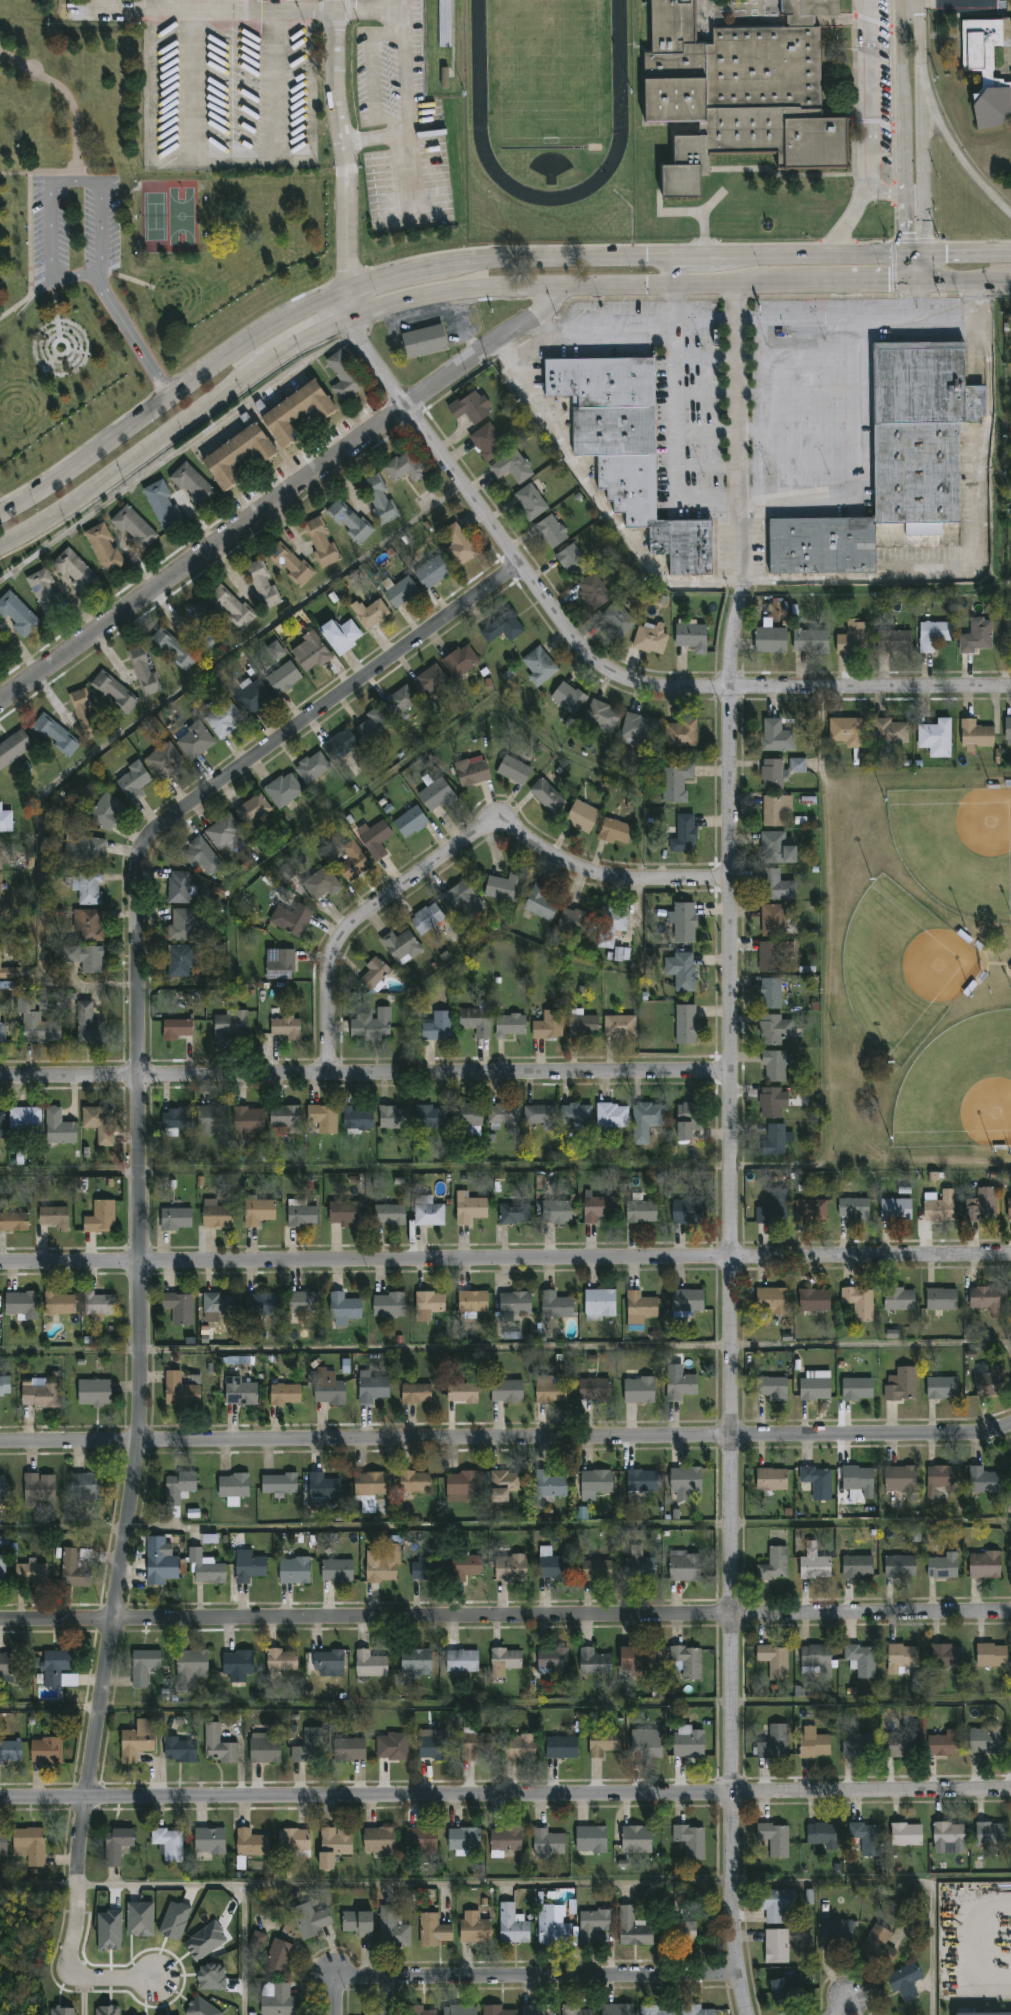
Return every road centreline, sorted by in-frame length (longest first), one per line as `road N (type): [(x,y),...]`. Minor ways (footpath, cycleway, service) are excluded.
road 1 (residential): [(520,566),(162,830),(142,857),(142,1443),(66,1967),(73,1977),(154,1978)]
road 2 (tertiary): [(728,690),(734,1882),(736,1979),(745,2014)]
road 3 (residential): [(0,1448),(974,1435),(1010,1426)]
road 4 (residential): [(0,1623),(1010,1613)]
road 5 (residential): [(0,1268),(1010,1258)]
road 6 (residential): [(0,1796),(1010,1788)]
road 7 (secondary): [(908,254),(501,259),(399,275),(288,315),(0,513)]
road 8 (residential): [(351,319),(358,343),(520,566),(613,679),(661,690),(1010,688)]
road 9 (residential): [(0,1080),(732,1073)]
road 10 (residential): [(0,709),(534,321),(553,302),(555,286)]
road 11 (residential): [(328,1076),(330,972),(343,939),(490,827),(508,823),(554,862),(598,877),(729,882)]
road 12 (secondary): [(351,319),(476,287),(789,284)]
road 13 (residential): [(736,1979),(367,1979),(342,1988),(338,2014)]
road 14 (tertiary): [(733,285),(739,587),(728,690)]
road 15 (secondary): [(0,545),(69,506),(275,356)]
road 16 (tertiary): [(903,9),(908,254)]
road 17 (tertiary): [(925,254),(920,9)]
road 18 (secondary): [(1010,215),(950,141),(921,72)]

